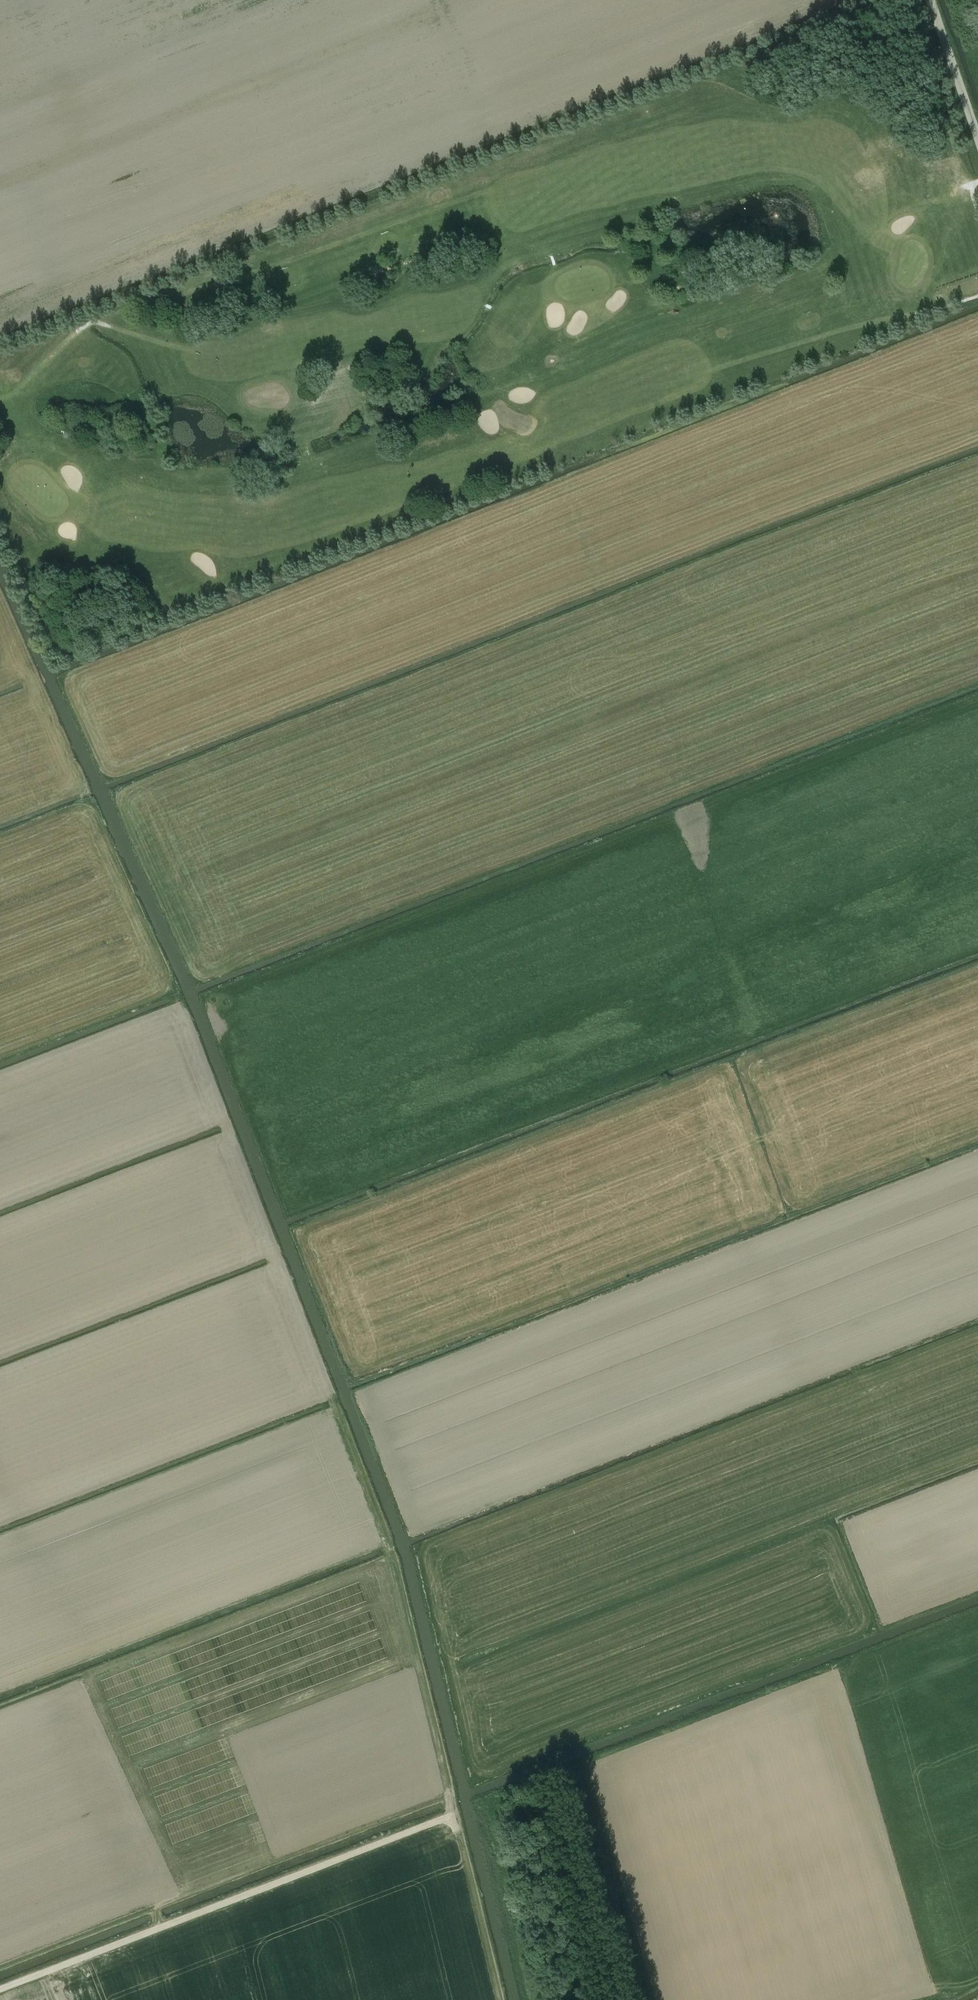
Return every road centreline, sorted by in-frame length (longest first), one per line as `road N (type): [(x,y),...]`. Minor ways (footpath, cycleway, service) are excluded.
road 1 (unclassified): [(977,140),(931,0)]

